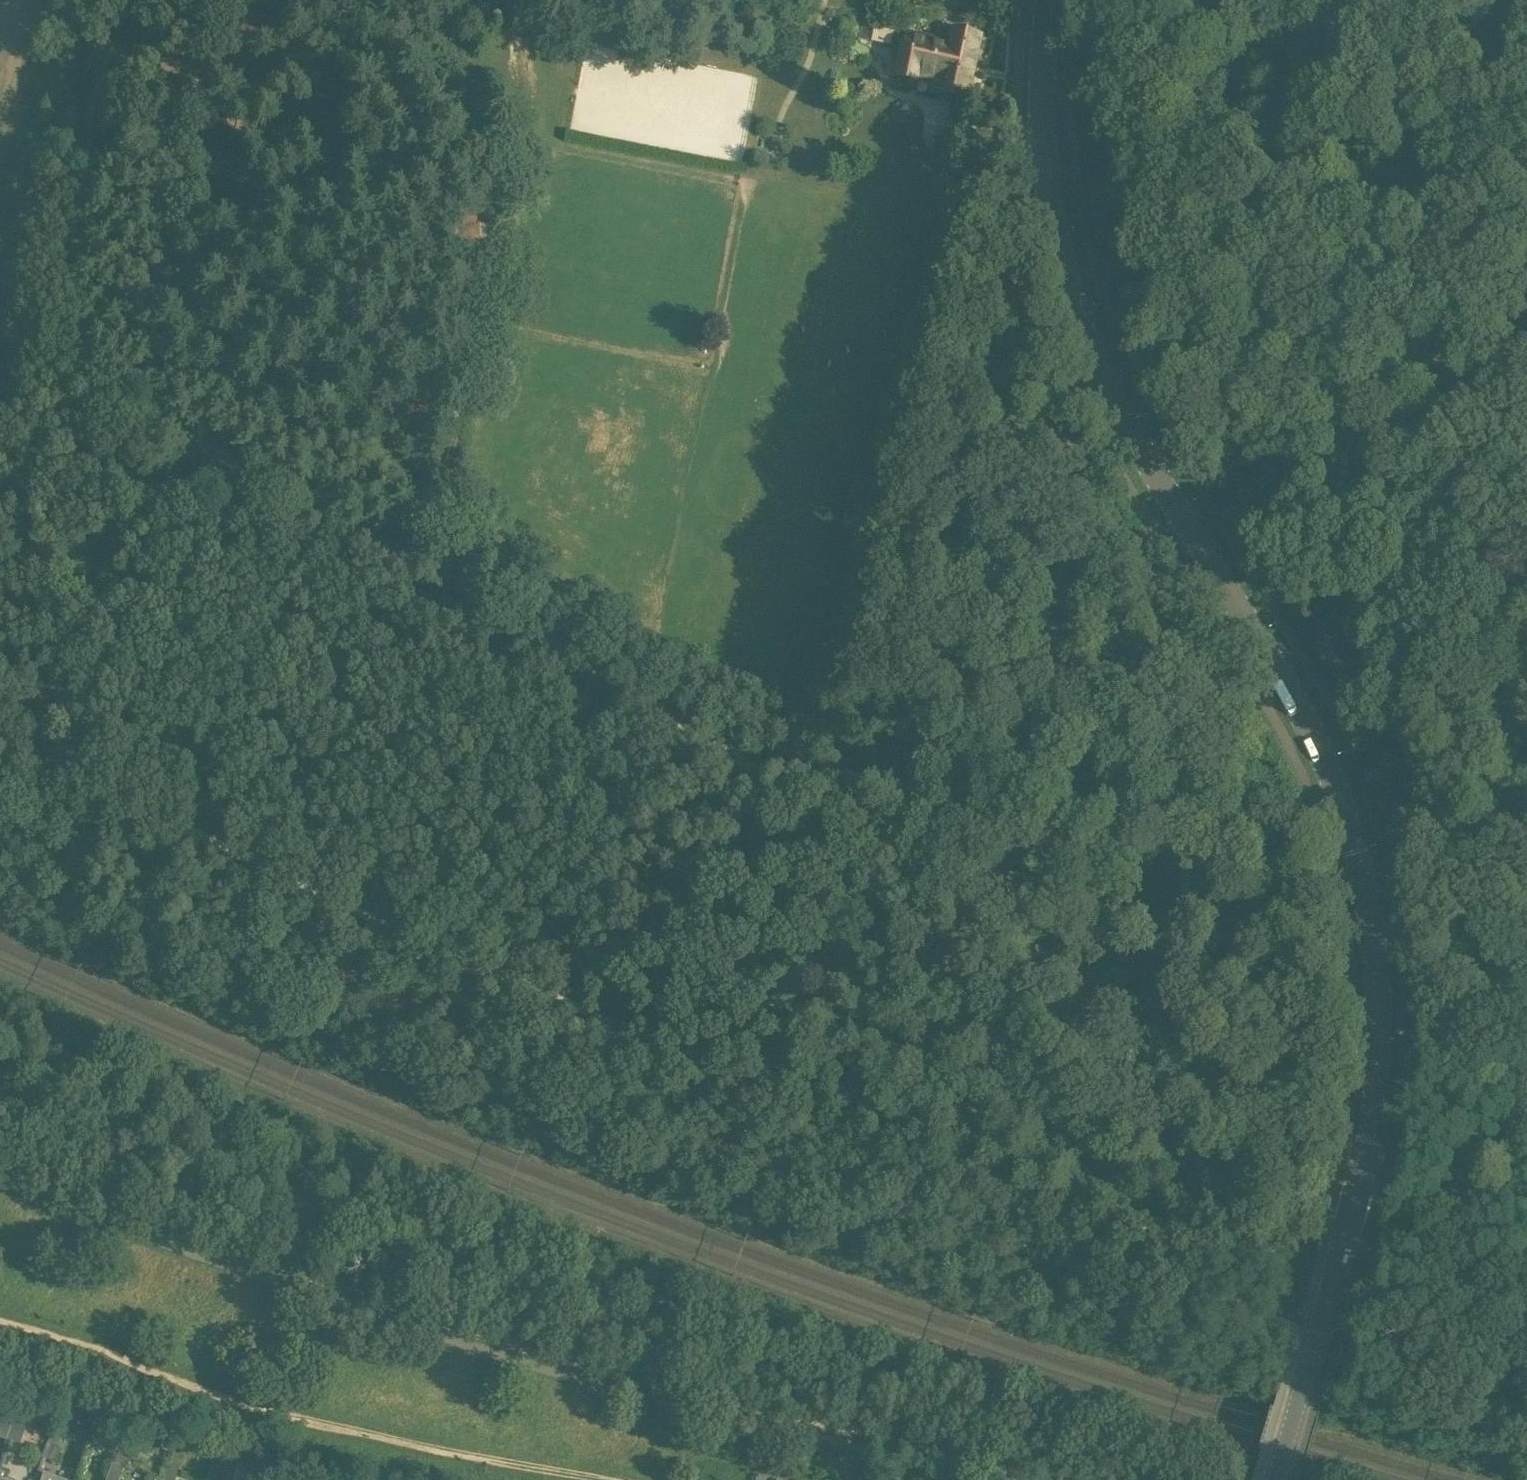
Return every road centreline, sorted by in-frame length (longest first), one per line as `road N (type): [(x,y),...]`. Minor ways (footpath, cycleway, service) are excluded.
road 1 (secondary): [(1275,1479),(1370,1131),(1378,1048),(1371,923),(1321,754),(1140,447),(1080,320),(1044,153),(1048,0)]
road 2 (track): [(0,737),(283,876),(1095,1244)]
road 3 (track): [(872,821),(822,804),(410,558),(0,329)]
road 4 (track): [(1526,52),(960,0)]
road 5 (track): [(872,821),(974,839),(1057,820),(1282,678)]
road 6 (track): [(59,359),(107,0)]
road 7 (track): [(1315,1342),(1095,1244)]

